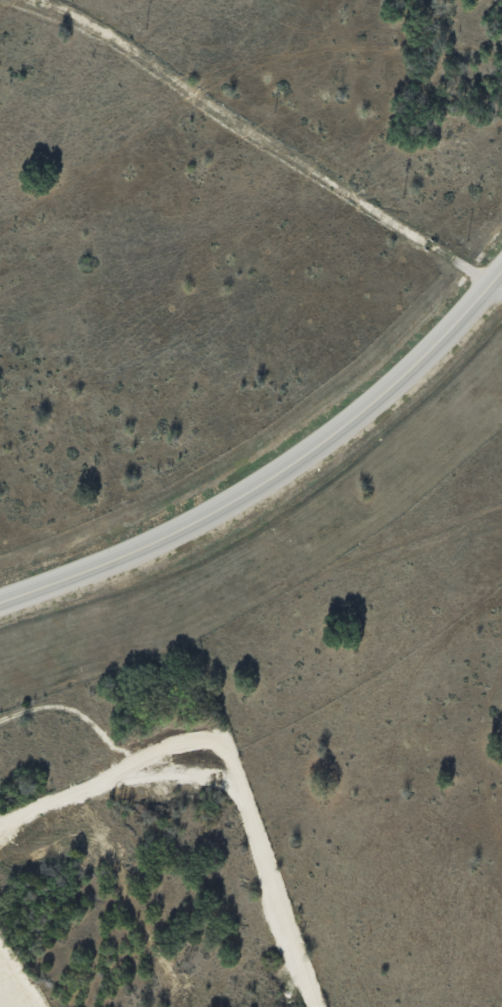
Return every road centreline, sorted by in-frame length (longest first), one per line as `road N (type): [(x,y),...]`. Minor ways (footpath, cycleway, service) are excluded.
road 1 (secondary): [(501,265),(432,348),(328,438),(227,507),(0,600)]

